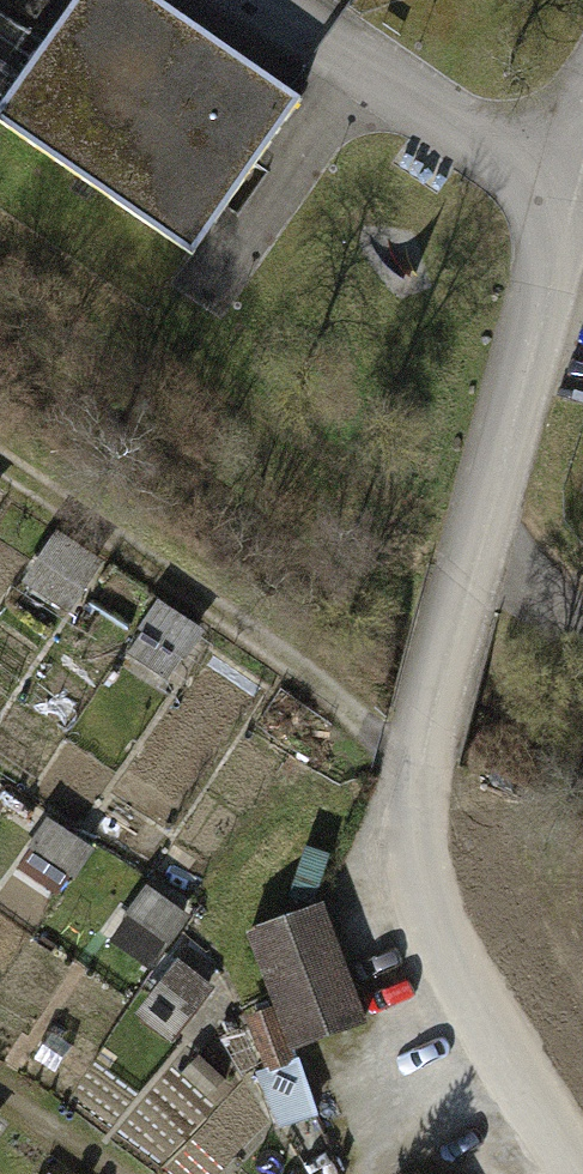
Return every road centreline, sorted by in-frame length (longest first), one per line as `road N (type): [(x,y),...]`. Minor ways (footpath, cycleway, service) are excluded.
road 1 (residential): [(582,113),(416,765),(419,889),(577,1173)]
road 2 (track): [(416,765),(0,474)]
road 3 (track): [(492,1031),(375,1173)]
road 4 (track): [(127,1173),(0,1088)]

